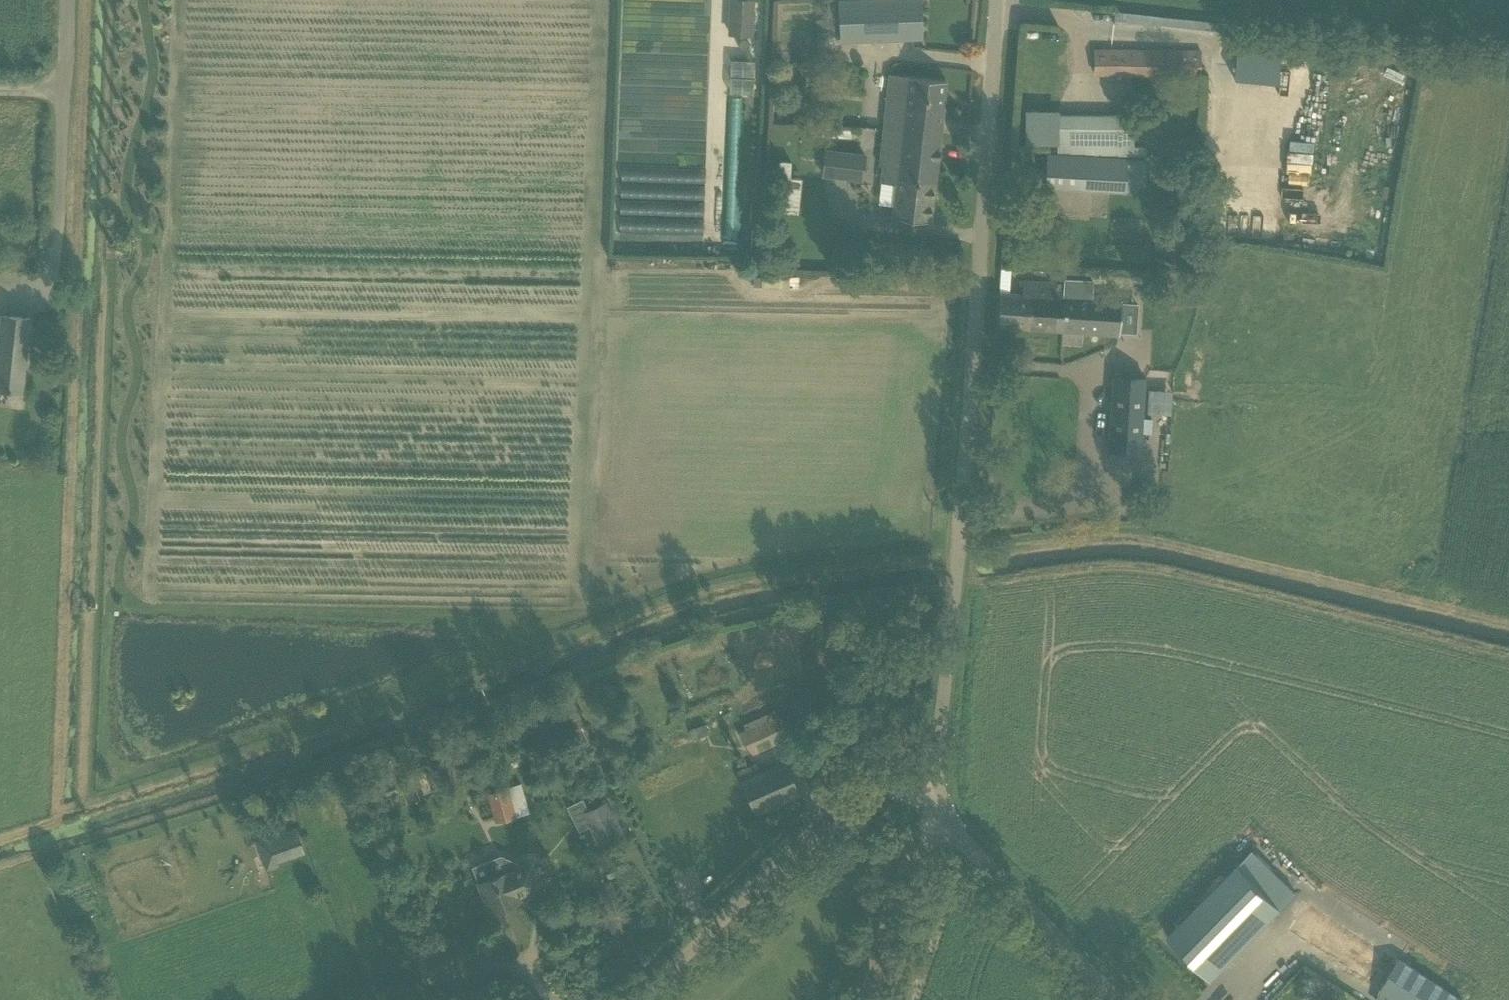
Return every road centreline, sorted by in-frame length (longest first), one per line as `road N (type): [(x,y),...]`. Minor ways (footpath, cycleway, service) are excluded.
road 1 (unclassified): [(928,813),(943,766),(999,0)]
road 2 (unclassified): [(637,999),(838,806),(887,797),(928,813)]
road 3 (unclassified): [(1116,999),(964,839),(928,813)]

